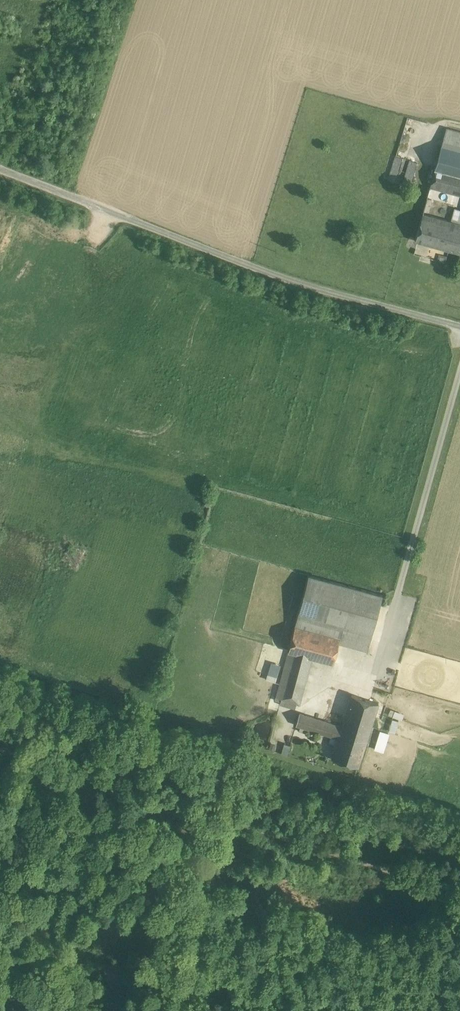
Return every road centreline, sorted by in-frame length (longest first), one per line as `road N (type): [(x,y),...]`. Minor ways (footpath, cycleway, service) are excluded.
road 1 (unclassified): [(0,169),(297,284),(459,326)]
road 2 (track): [(459,909),(0,762)]

